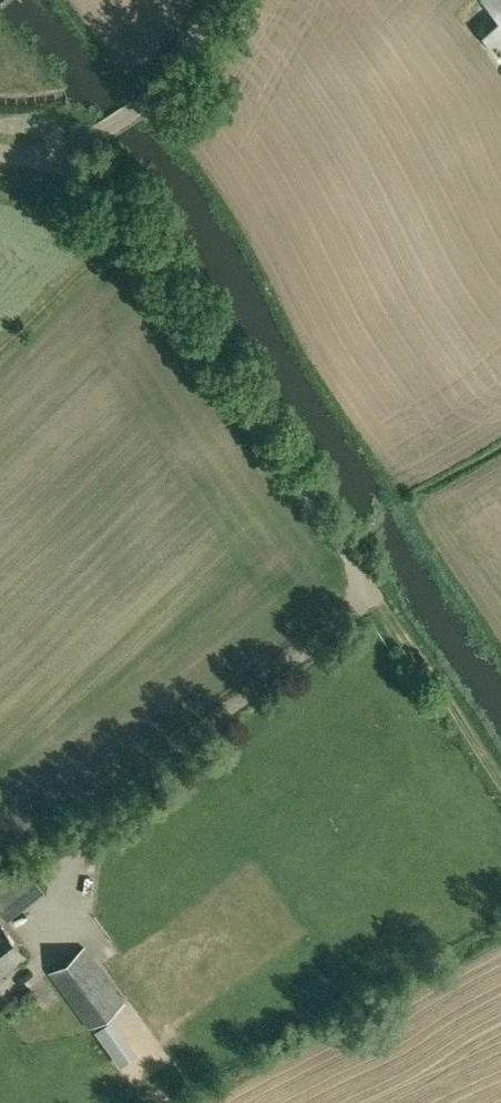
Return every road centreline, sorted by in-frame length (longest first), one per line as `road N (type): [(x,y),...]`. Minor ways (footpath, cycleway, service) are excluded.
road 1 (unclassified): [(372,589),(111,204),(45,151)]
road 2 (unclassified): [(45,151),(98,132),(144,103),(217,0)]
road 3 (track): [(372,589),(500,777)]

